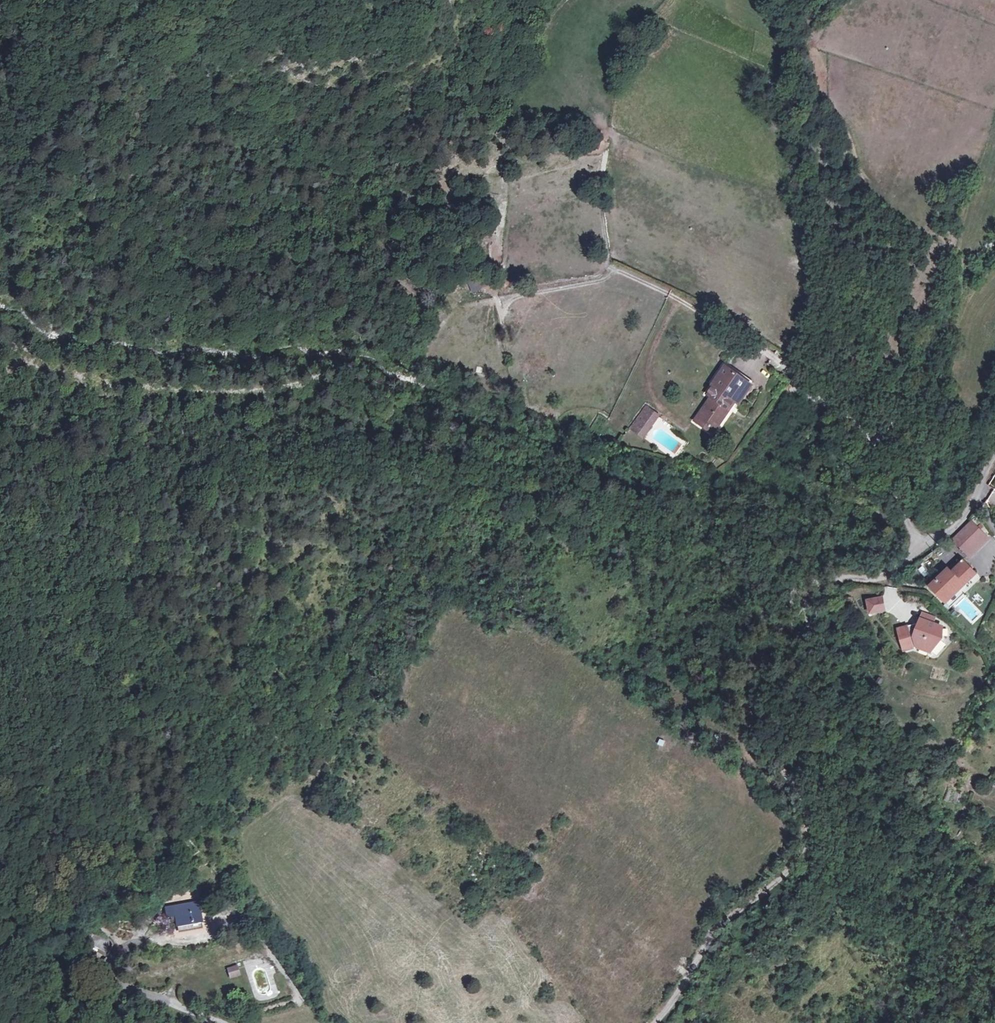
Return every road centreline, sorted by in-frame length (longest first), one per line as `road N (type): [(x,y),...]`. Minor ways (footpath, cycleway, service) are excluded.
road 1 (track): [(844,576),(830,576),(810,596),(802,681),(778,725),(803,806),(803,847),(733,913),(654,1022)]
road 2 (residential): [(791,369),(874,435),(918,551)]

